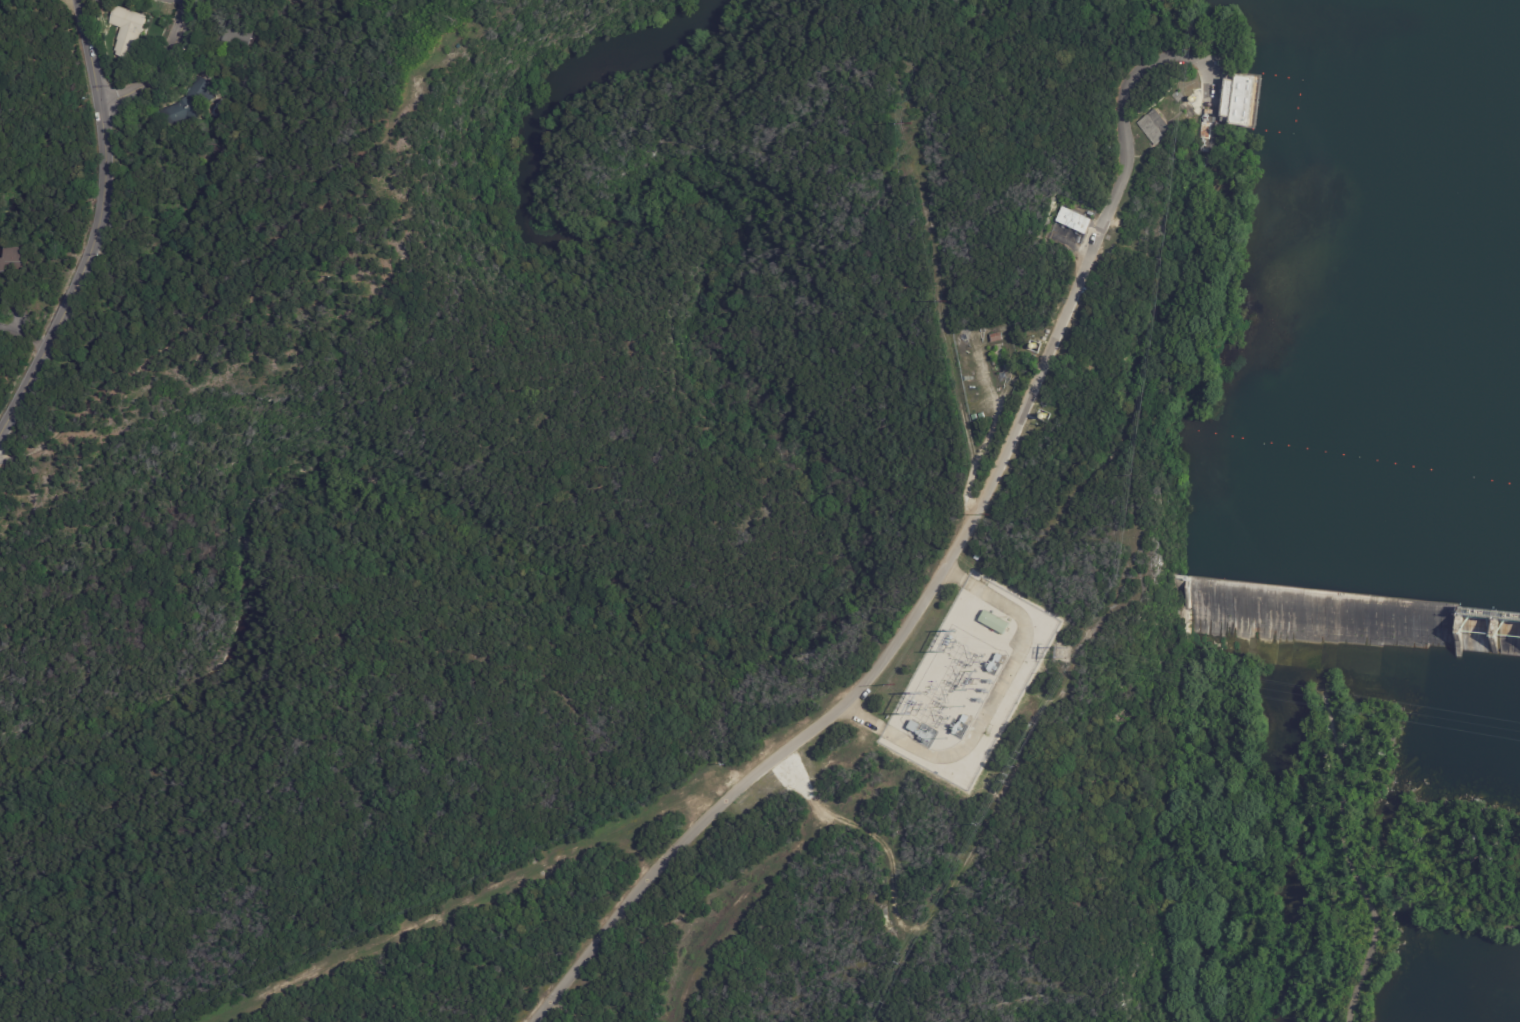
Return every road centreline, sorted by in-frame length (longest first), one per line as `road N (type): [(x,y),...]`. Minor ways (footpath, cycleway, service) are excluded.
road 1 (track): [(759,779),(696,793),(204,1021)]
road 2 (tertiary): [(0,434),(91,246),(104,186)]
road 3 (tertiary): [(104,159),(77,0)]
road 4 (residential): [(193,0),(164,60),(99,106)]

